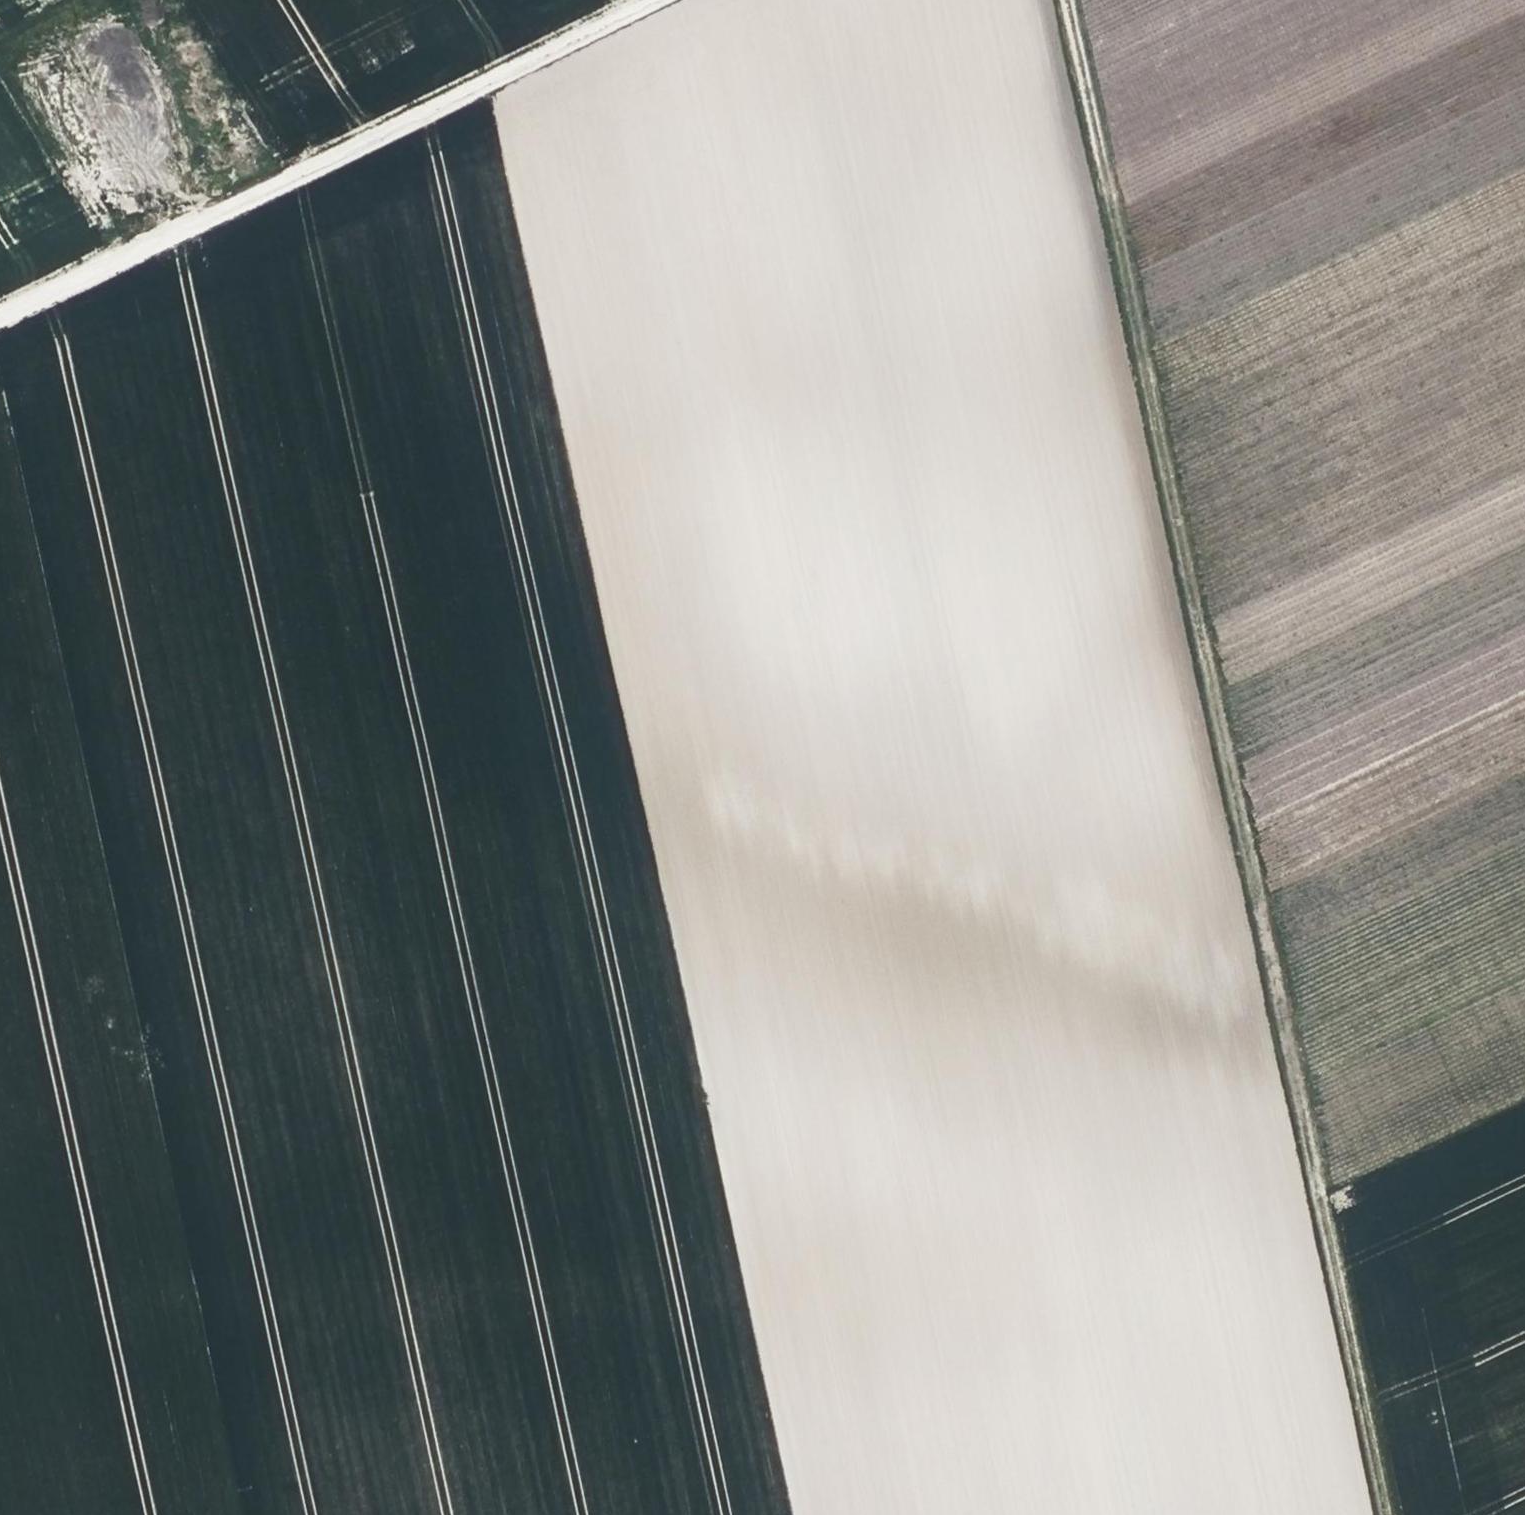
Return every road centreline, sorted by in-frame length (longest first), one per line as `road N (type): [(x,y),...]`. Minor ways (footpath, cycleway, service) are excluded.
road 1 (track): [(1385,1514),(1066,0)]
road 2 (track): [(0,314),(652,0)]

